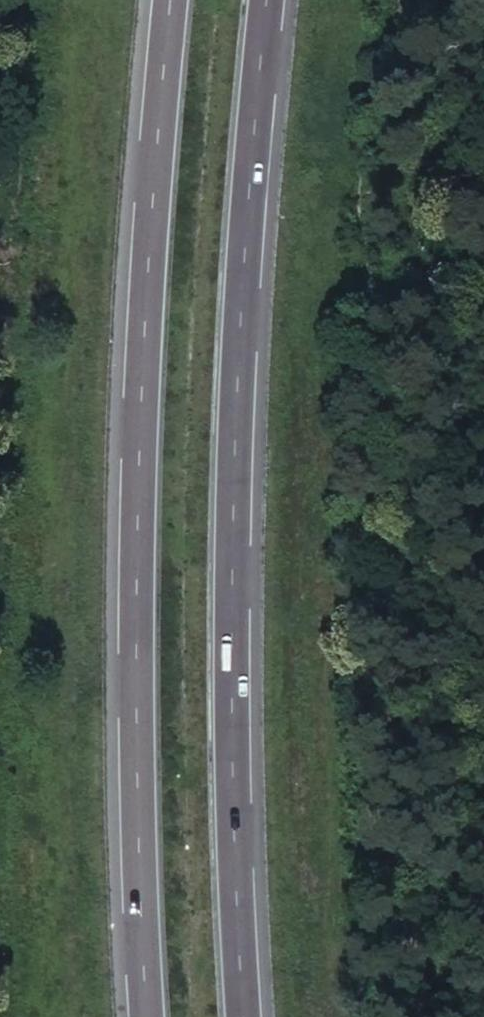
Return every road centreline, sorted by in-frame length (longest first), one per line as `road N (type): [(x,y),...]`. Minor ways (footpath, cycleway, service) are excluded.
road 1 (motorway): [(166,0),(132,714),(154,1016)]
road 2 (motorway): [(235,1016),(226,840),(231,364),(259,0)]

